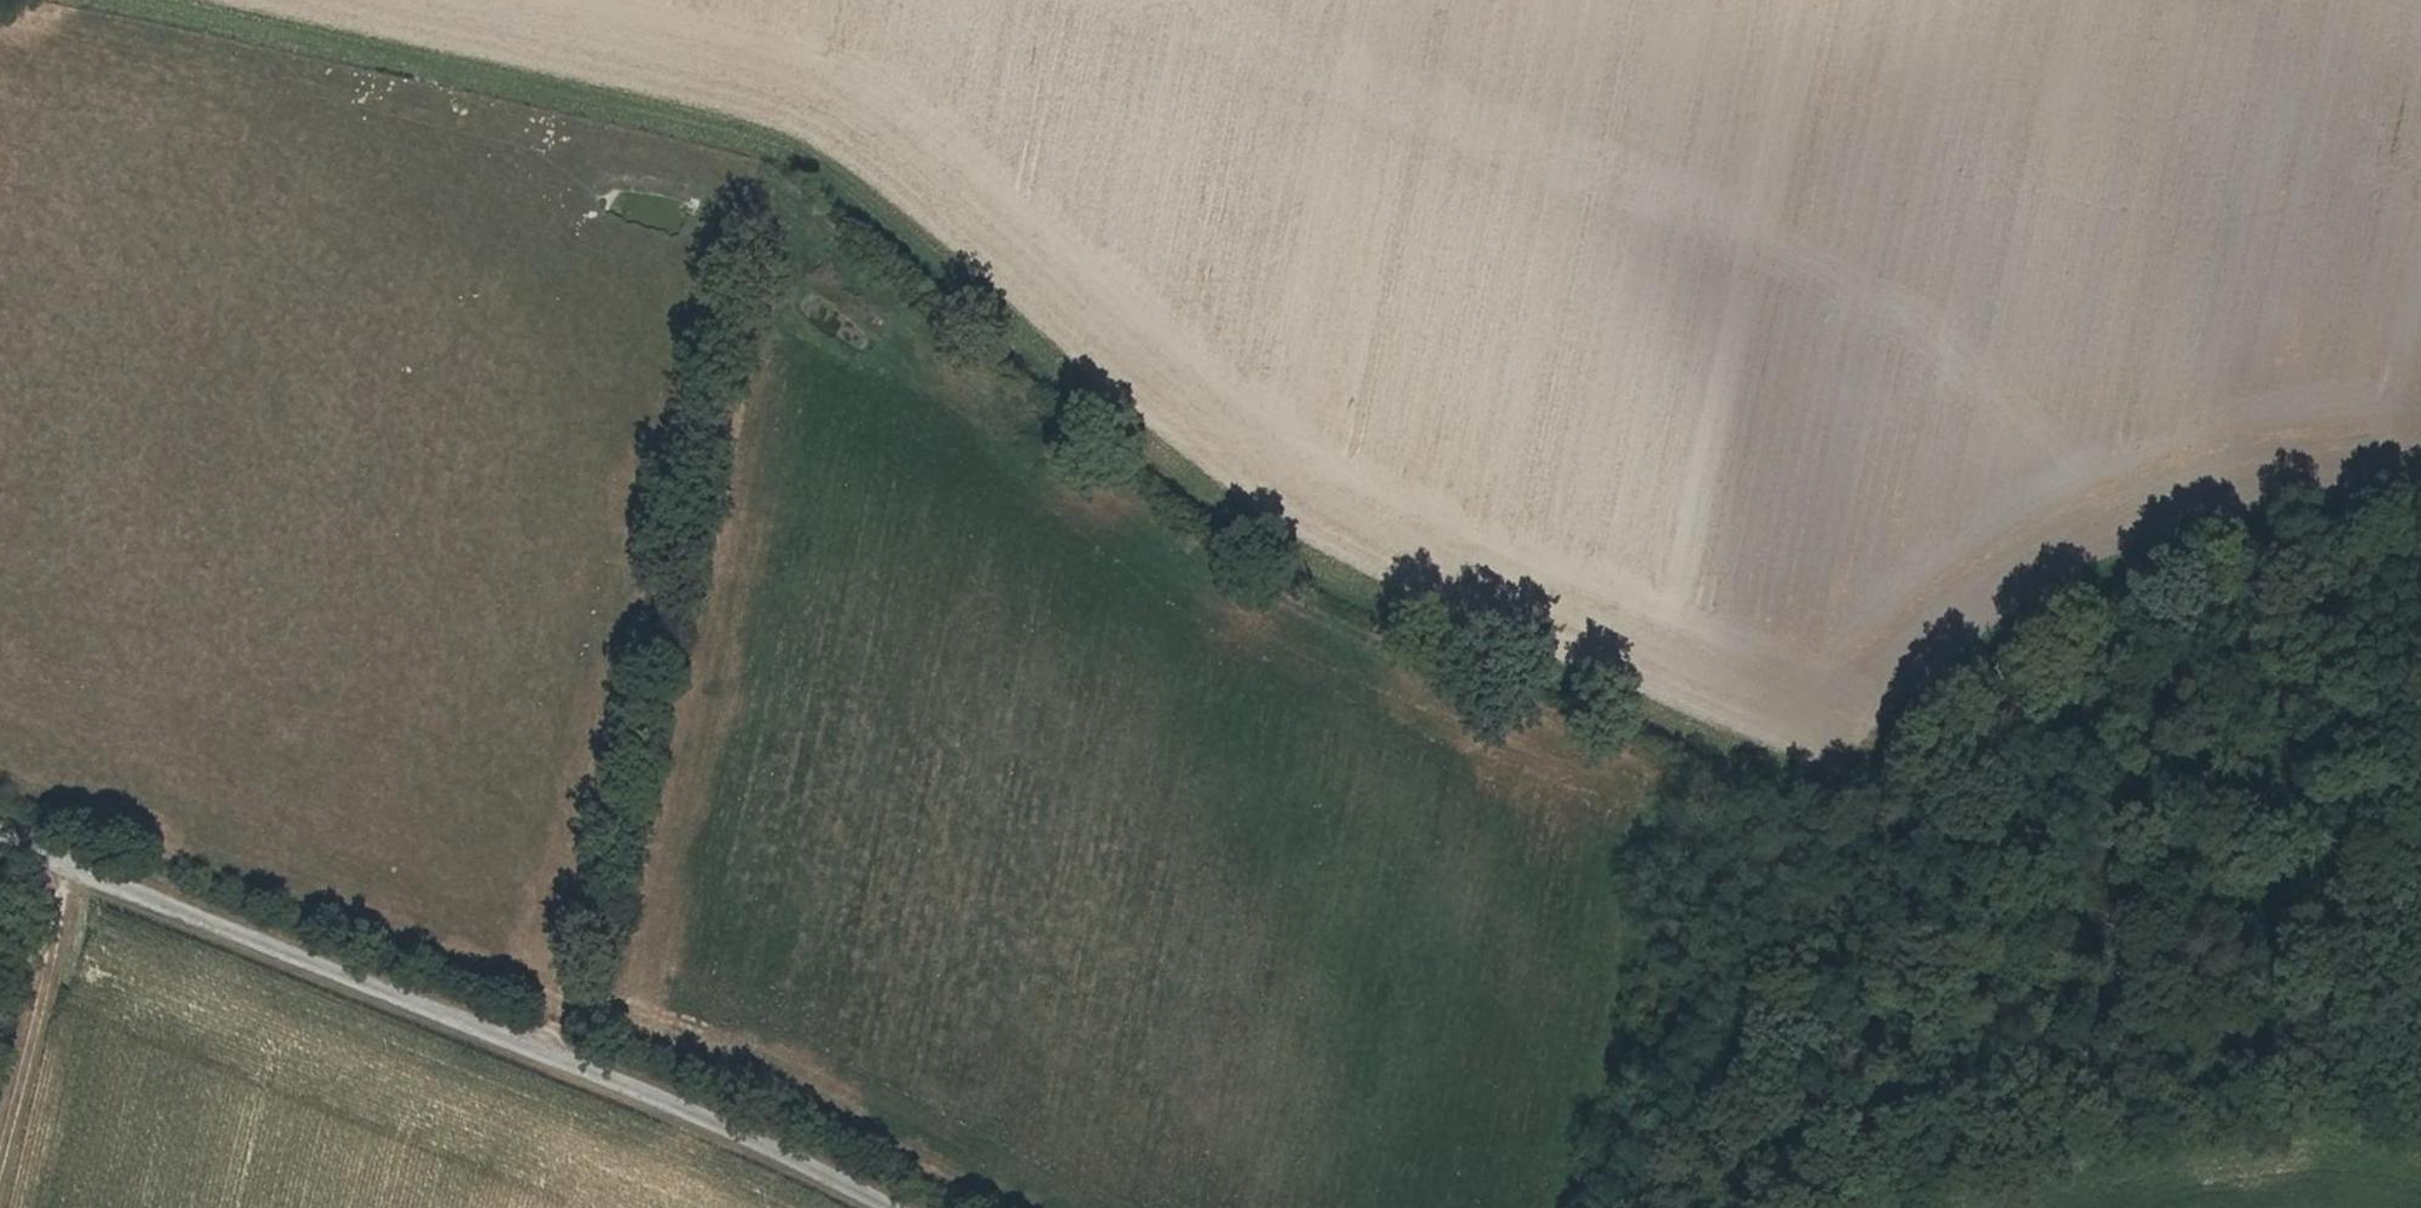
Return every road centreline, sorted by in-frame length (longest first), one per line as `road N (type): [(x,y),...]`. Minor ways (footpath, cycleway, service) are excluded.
road 1 (unclassified): [(0,837),(672,1104),(872,1207)]

